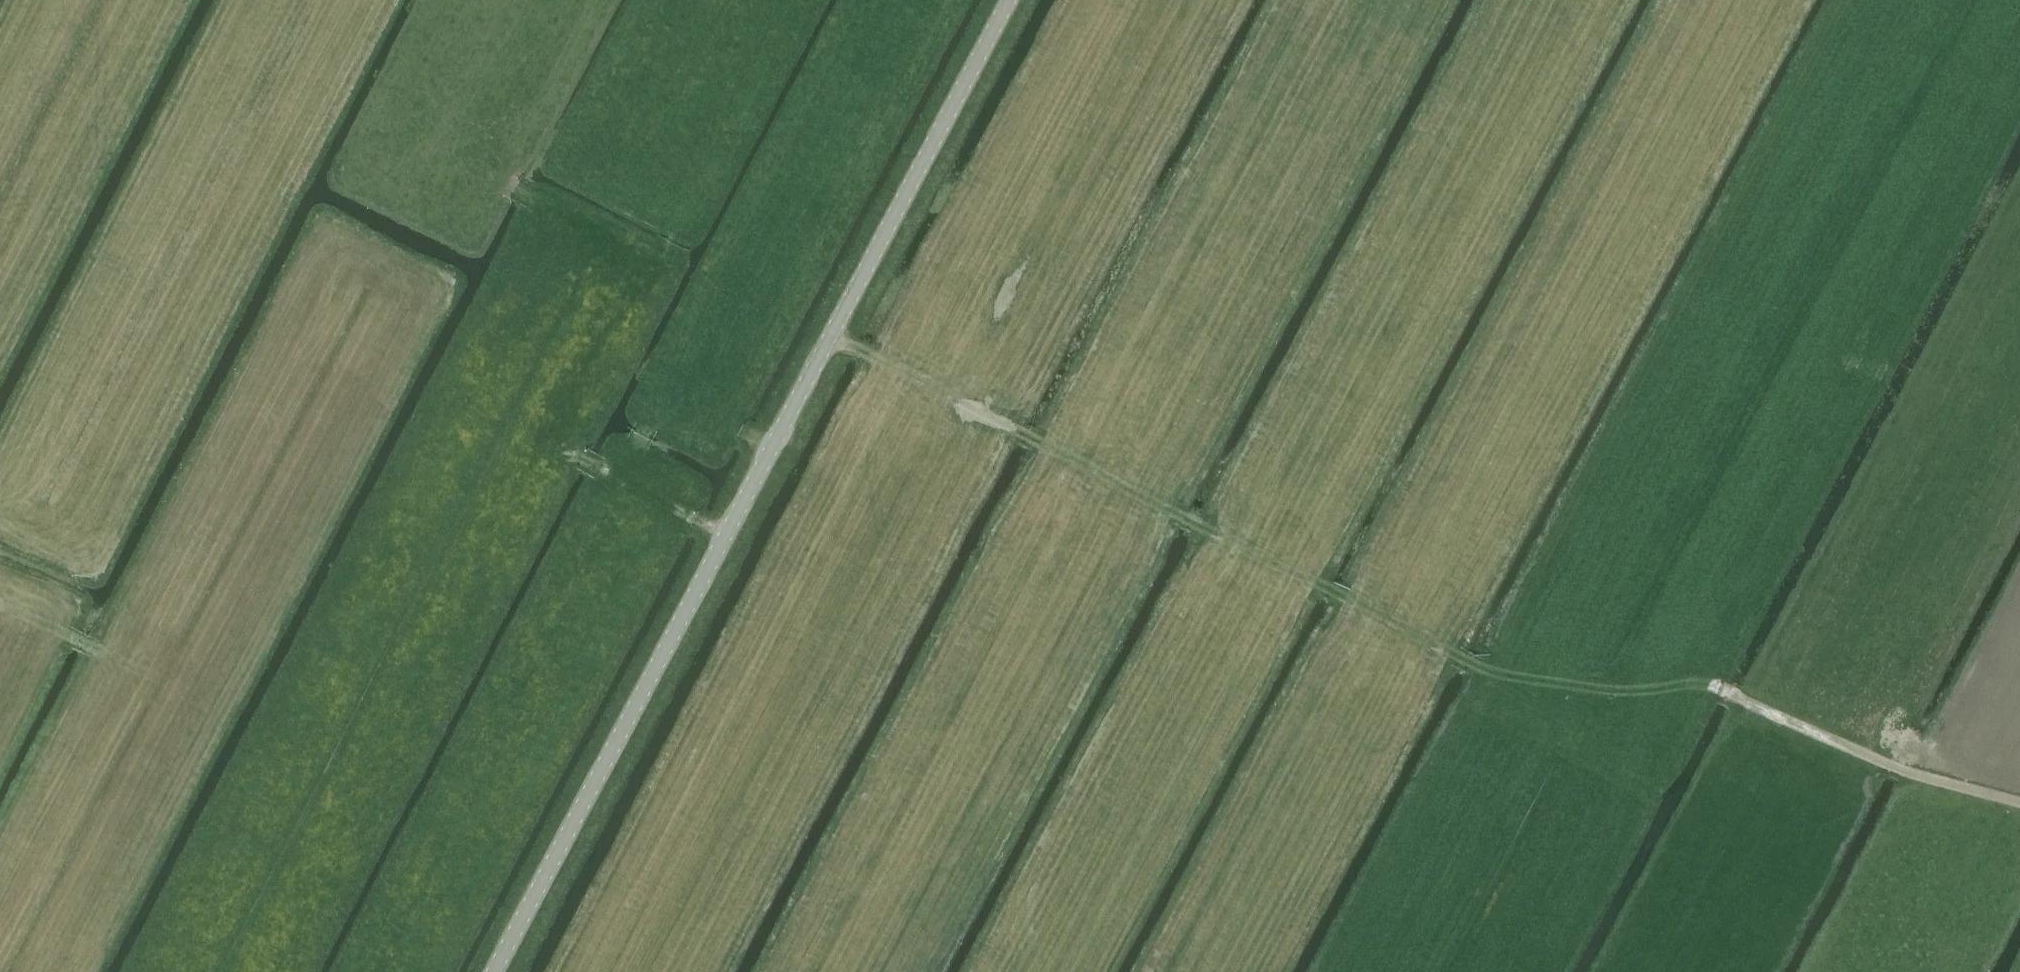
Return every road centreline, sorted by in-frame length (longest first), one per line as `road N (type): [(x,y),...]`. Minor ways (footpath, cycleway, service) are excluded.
road 1 (unclassified): [(498,971),(1015,0)]
road 2 (track): [(2019,798),(1876,756)]

